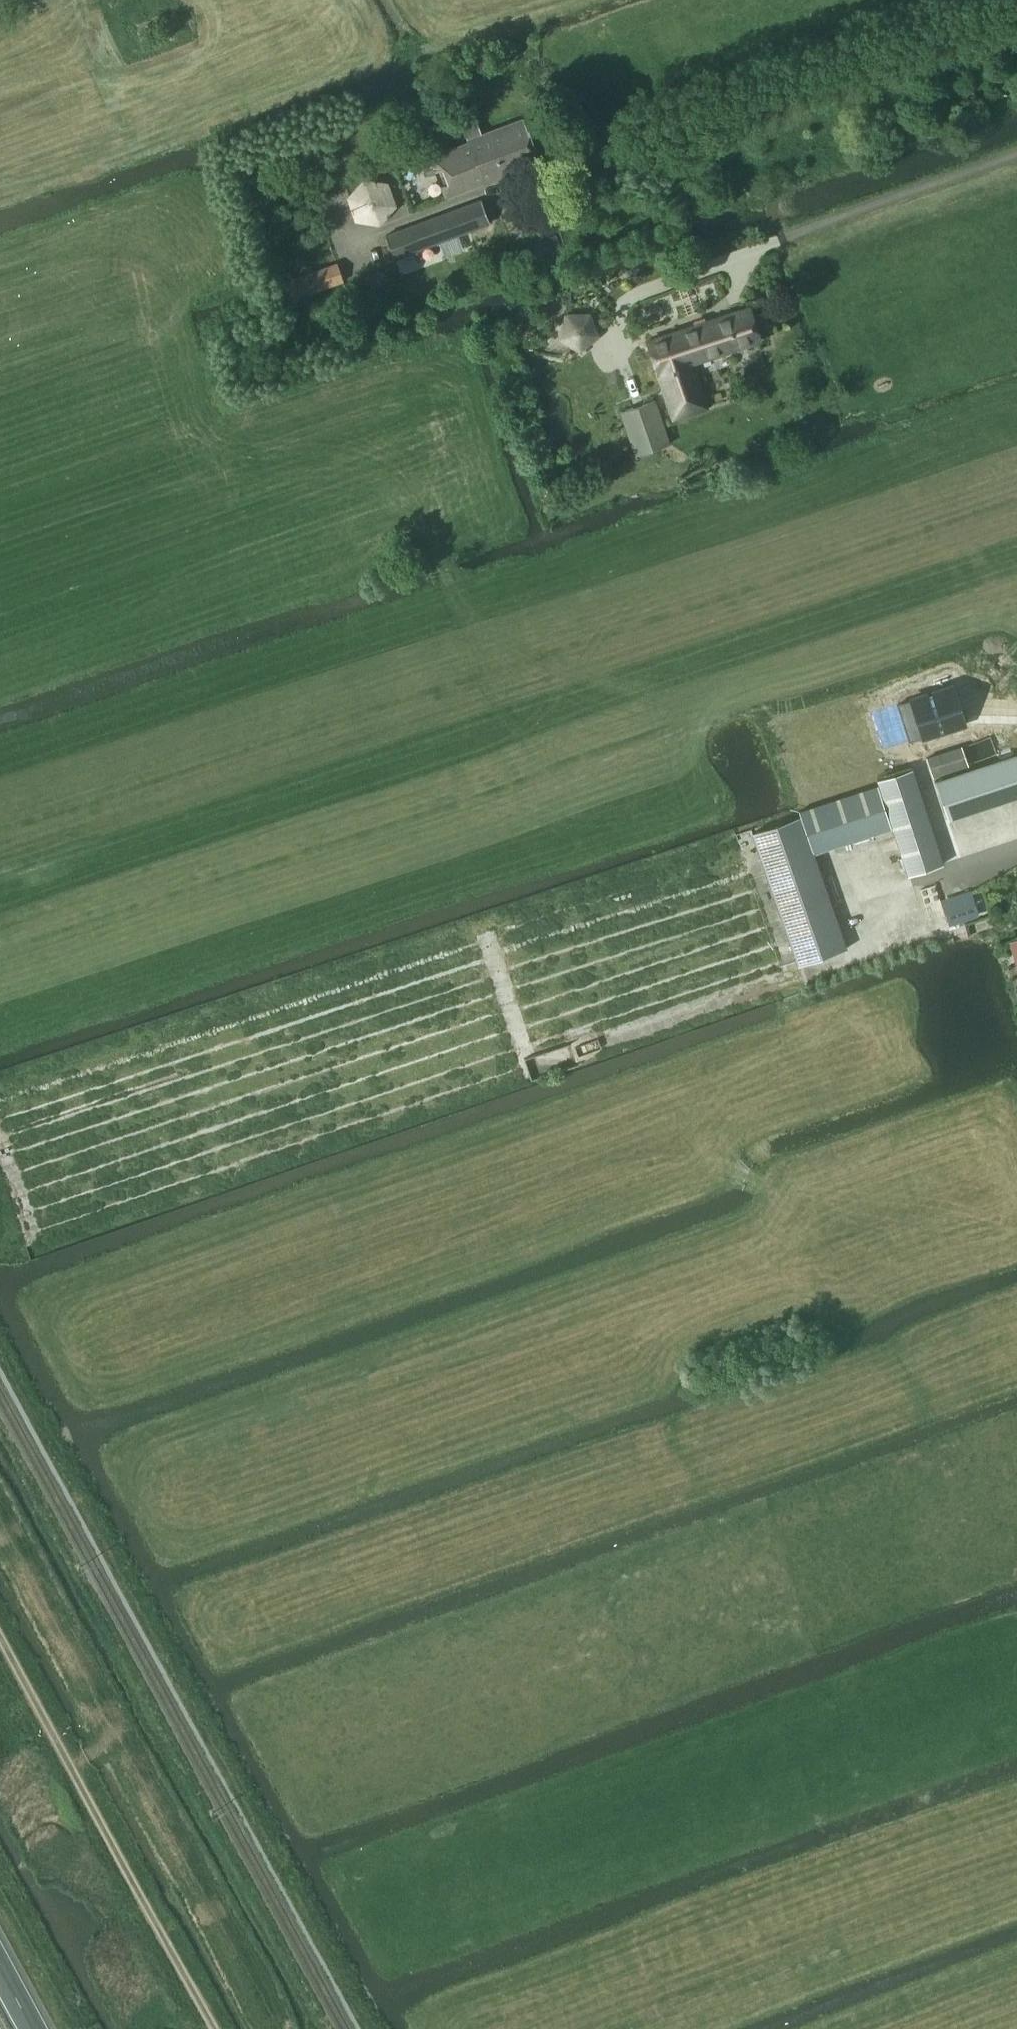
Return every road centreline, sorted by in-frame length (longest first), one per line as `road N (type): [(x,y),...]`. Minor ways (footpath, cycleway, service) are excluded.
road 1 (track): [(209,2028),(0,1655)]

